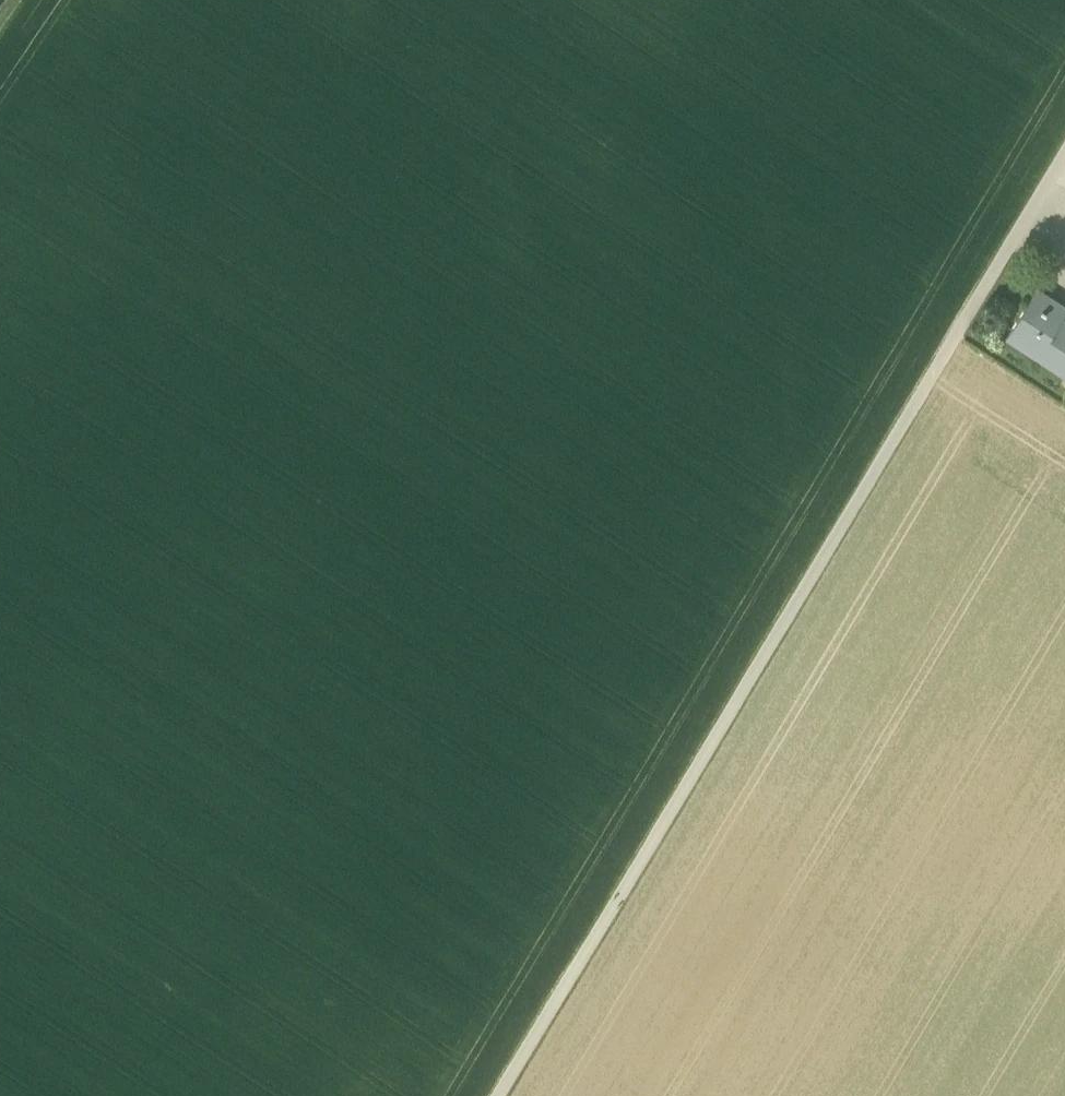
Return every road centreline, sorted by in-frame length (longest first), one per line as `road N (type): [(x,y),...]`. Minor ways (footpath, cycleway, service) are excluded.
road 1 (track): [(1064,194),(508,1095)]

